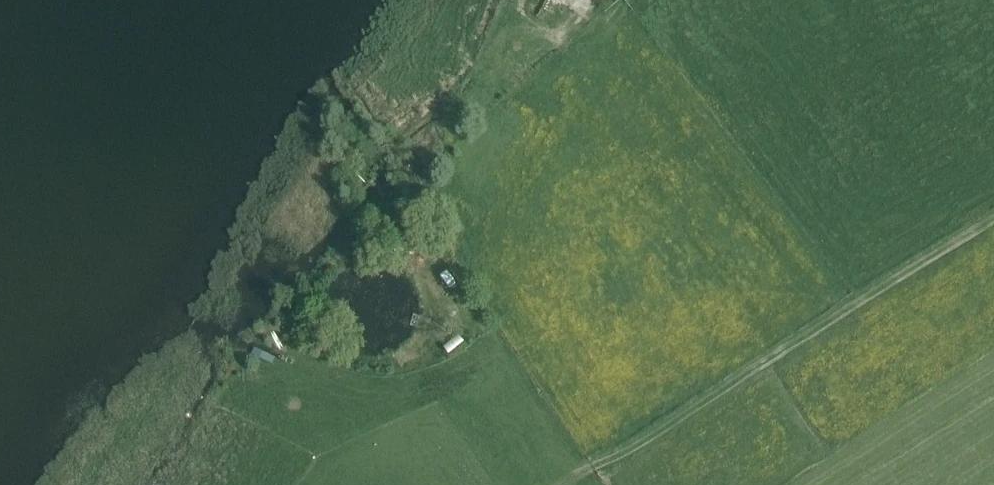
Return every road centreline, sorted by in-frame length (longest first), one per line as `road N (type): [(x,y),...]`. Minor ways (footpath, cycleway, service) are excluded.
road 1 (track): [(569,484),(993,216)]

